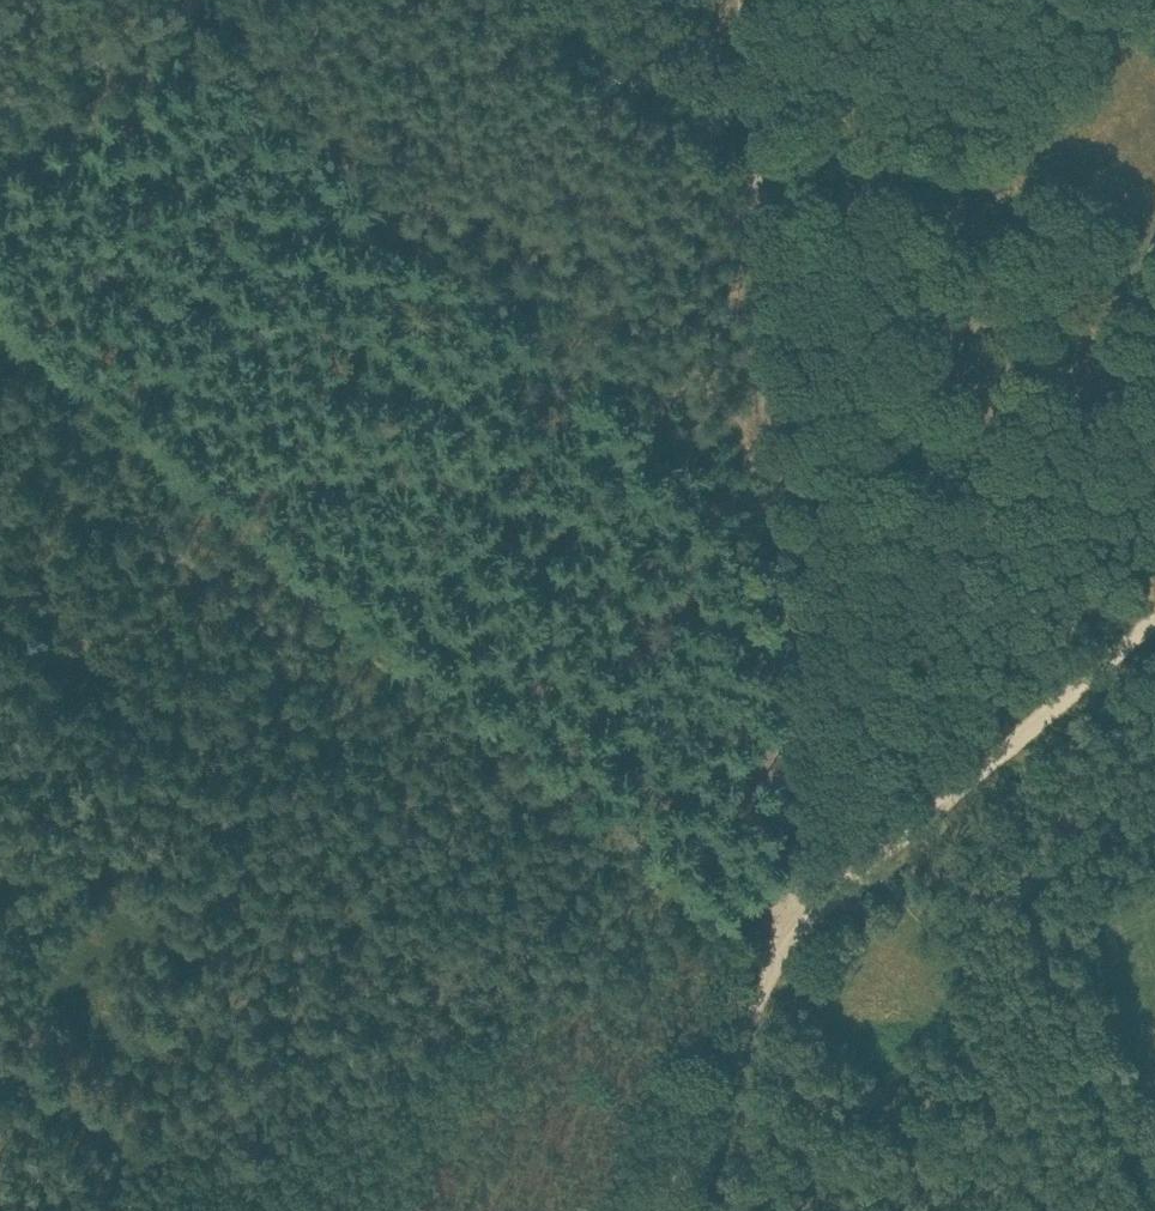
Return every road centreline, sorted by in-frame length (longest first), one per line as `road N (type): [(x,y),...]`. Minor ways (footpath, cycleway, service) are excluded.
road 1 (track): [(1154,613),(789,924)]
road 2 (track): [(766,475),(738,0)]
road 3 (track): [(789,924),(766,475)]
road 4 (track): [(663,1210),(789,924)]

